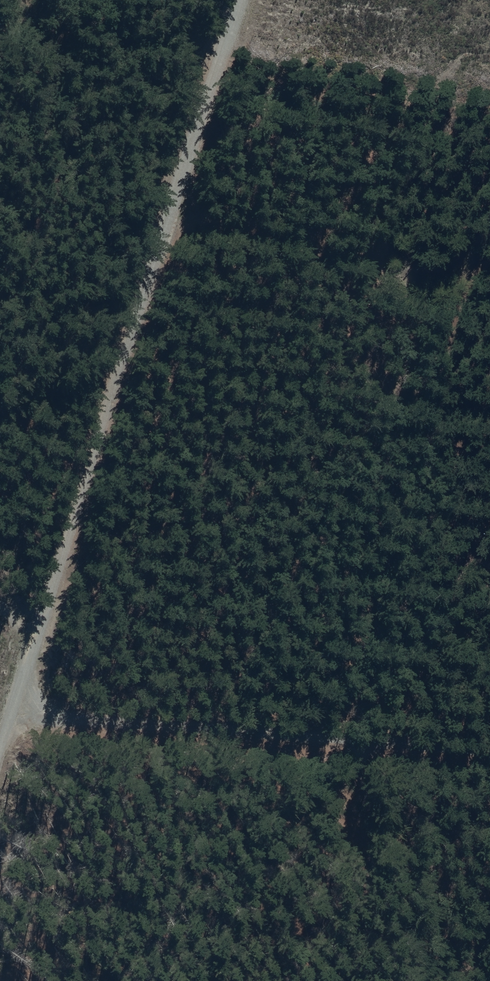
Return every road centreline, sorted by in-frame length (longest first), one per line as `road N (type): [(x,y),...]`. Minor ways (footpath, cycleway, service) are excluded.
road 1 (track): [(243,0),(46,595)]
road 2 (track): [(489,753),(12,706)]
road 3 (track): [(169,213),(471,271)]

